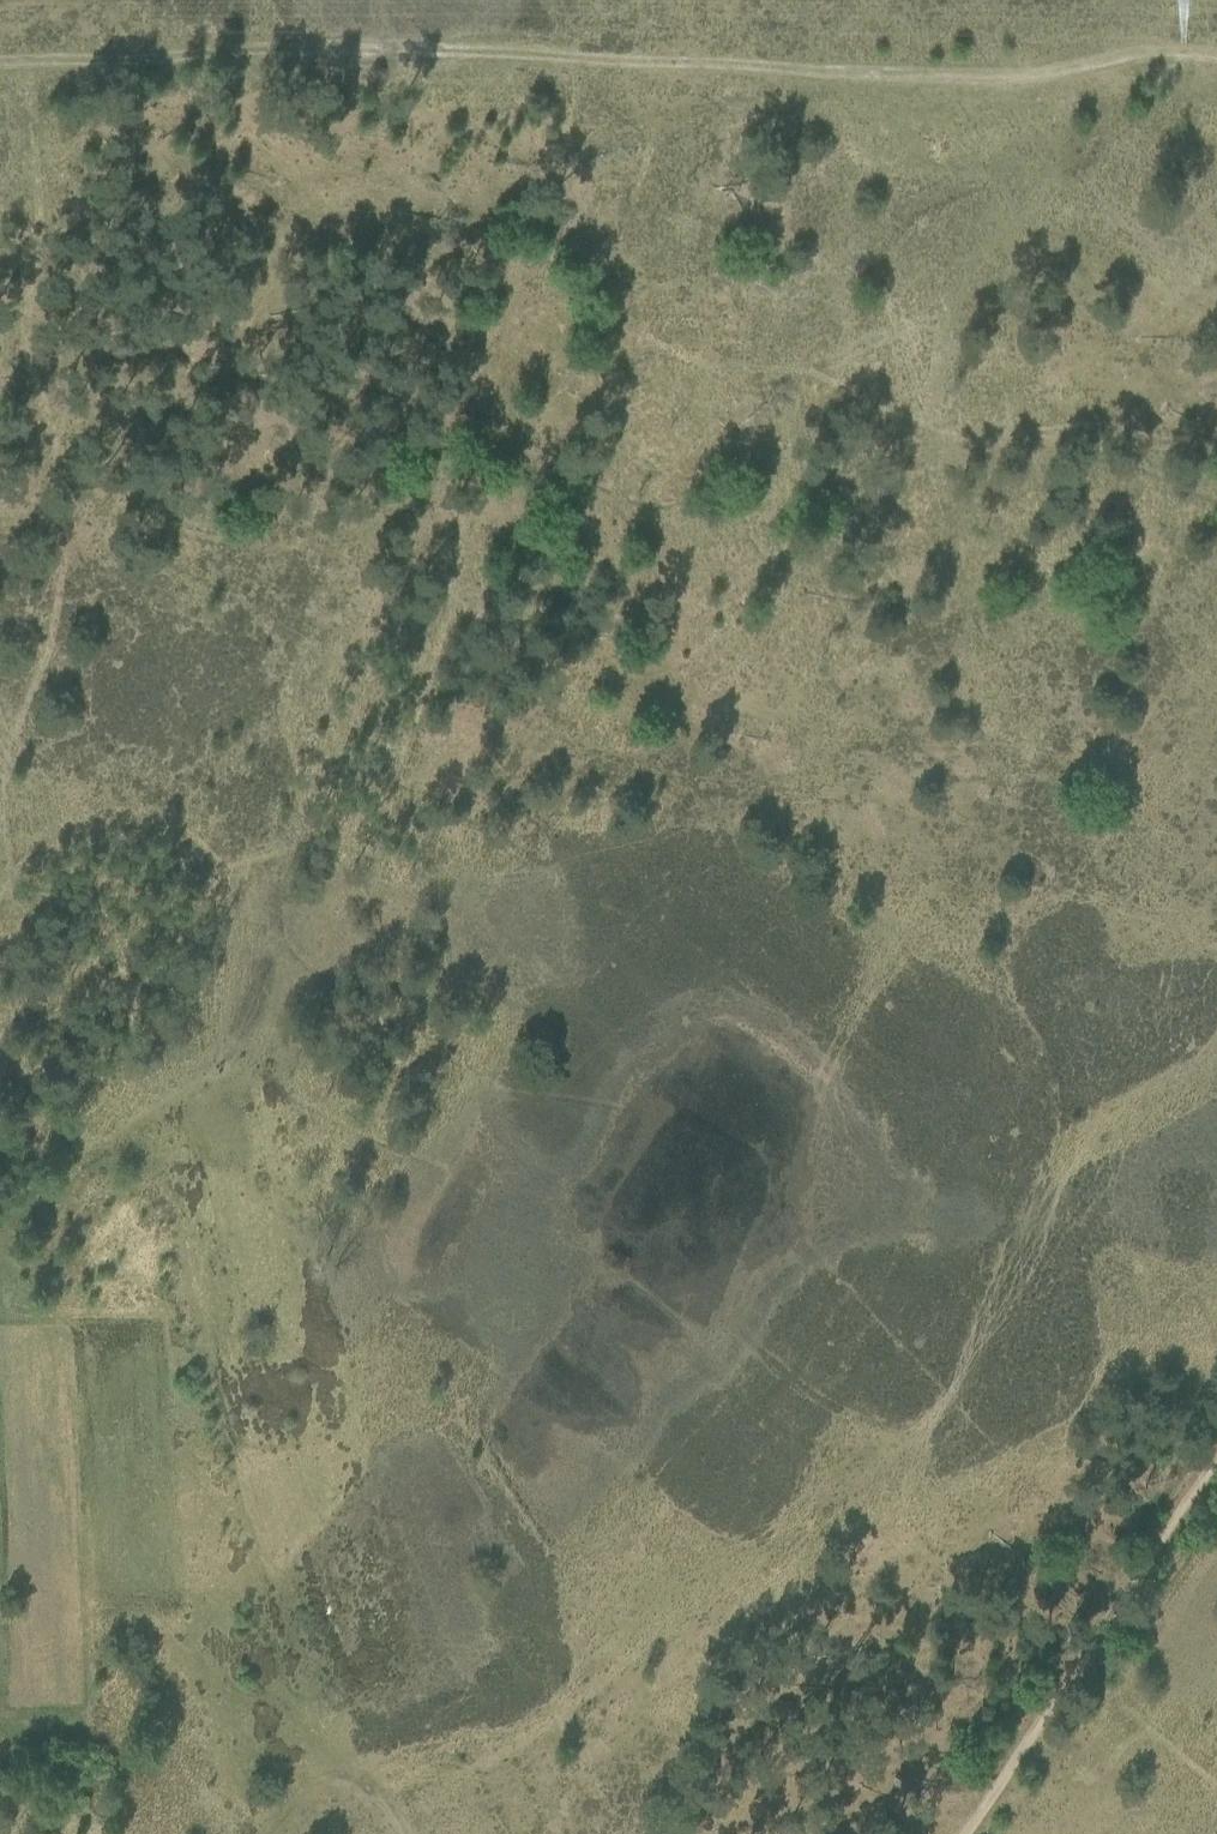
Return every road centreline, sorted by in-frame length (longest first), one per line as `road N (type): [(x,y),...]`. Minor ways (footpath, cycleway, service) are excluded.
road 1 (track): [(1216,52),(1140,47),(1033,70),(982,71),(412,47),(0,56)]
road 2 (track): [(960,1833),(1216,1469)]
road 3 (track): [(272,1833),(309,1787),(350,1776),(392,1807),(405,1833)]

